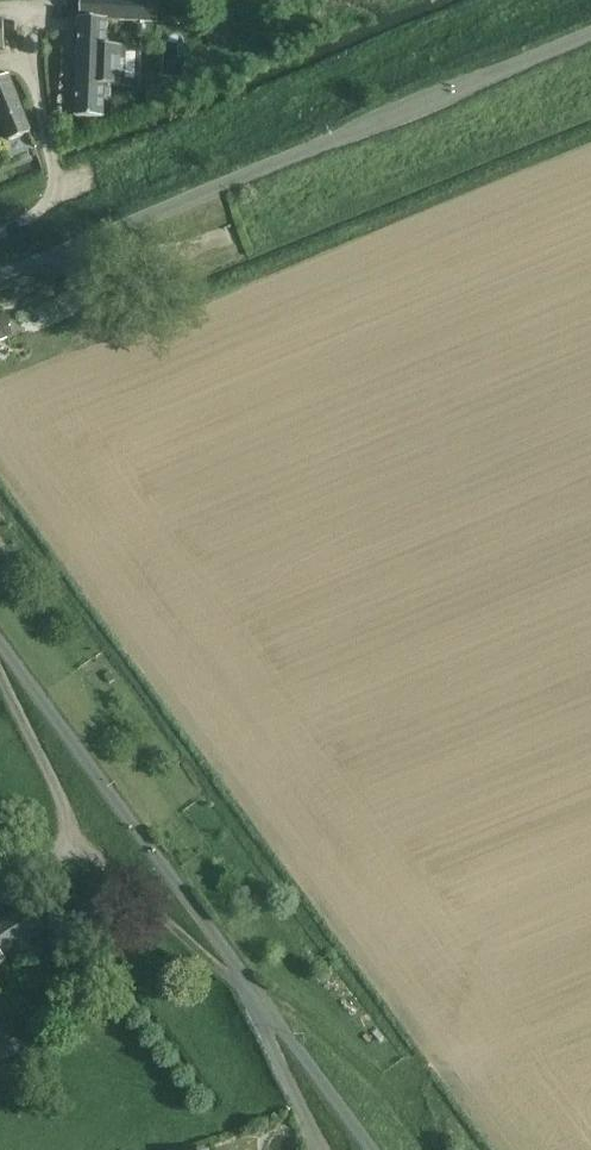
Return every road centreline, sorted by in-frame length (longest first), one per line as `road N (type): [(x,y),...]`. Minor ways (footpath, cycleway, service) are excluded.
road 1 (unclassified): [(0,278),(590,35)]
road 2 (unclassified): [(371,1149),(0,645)]
road 3 (track): [(0,881),(65,839),(62,807),(0,668)]
road 4 (track): [(65,839),(243,976)]

